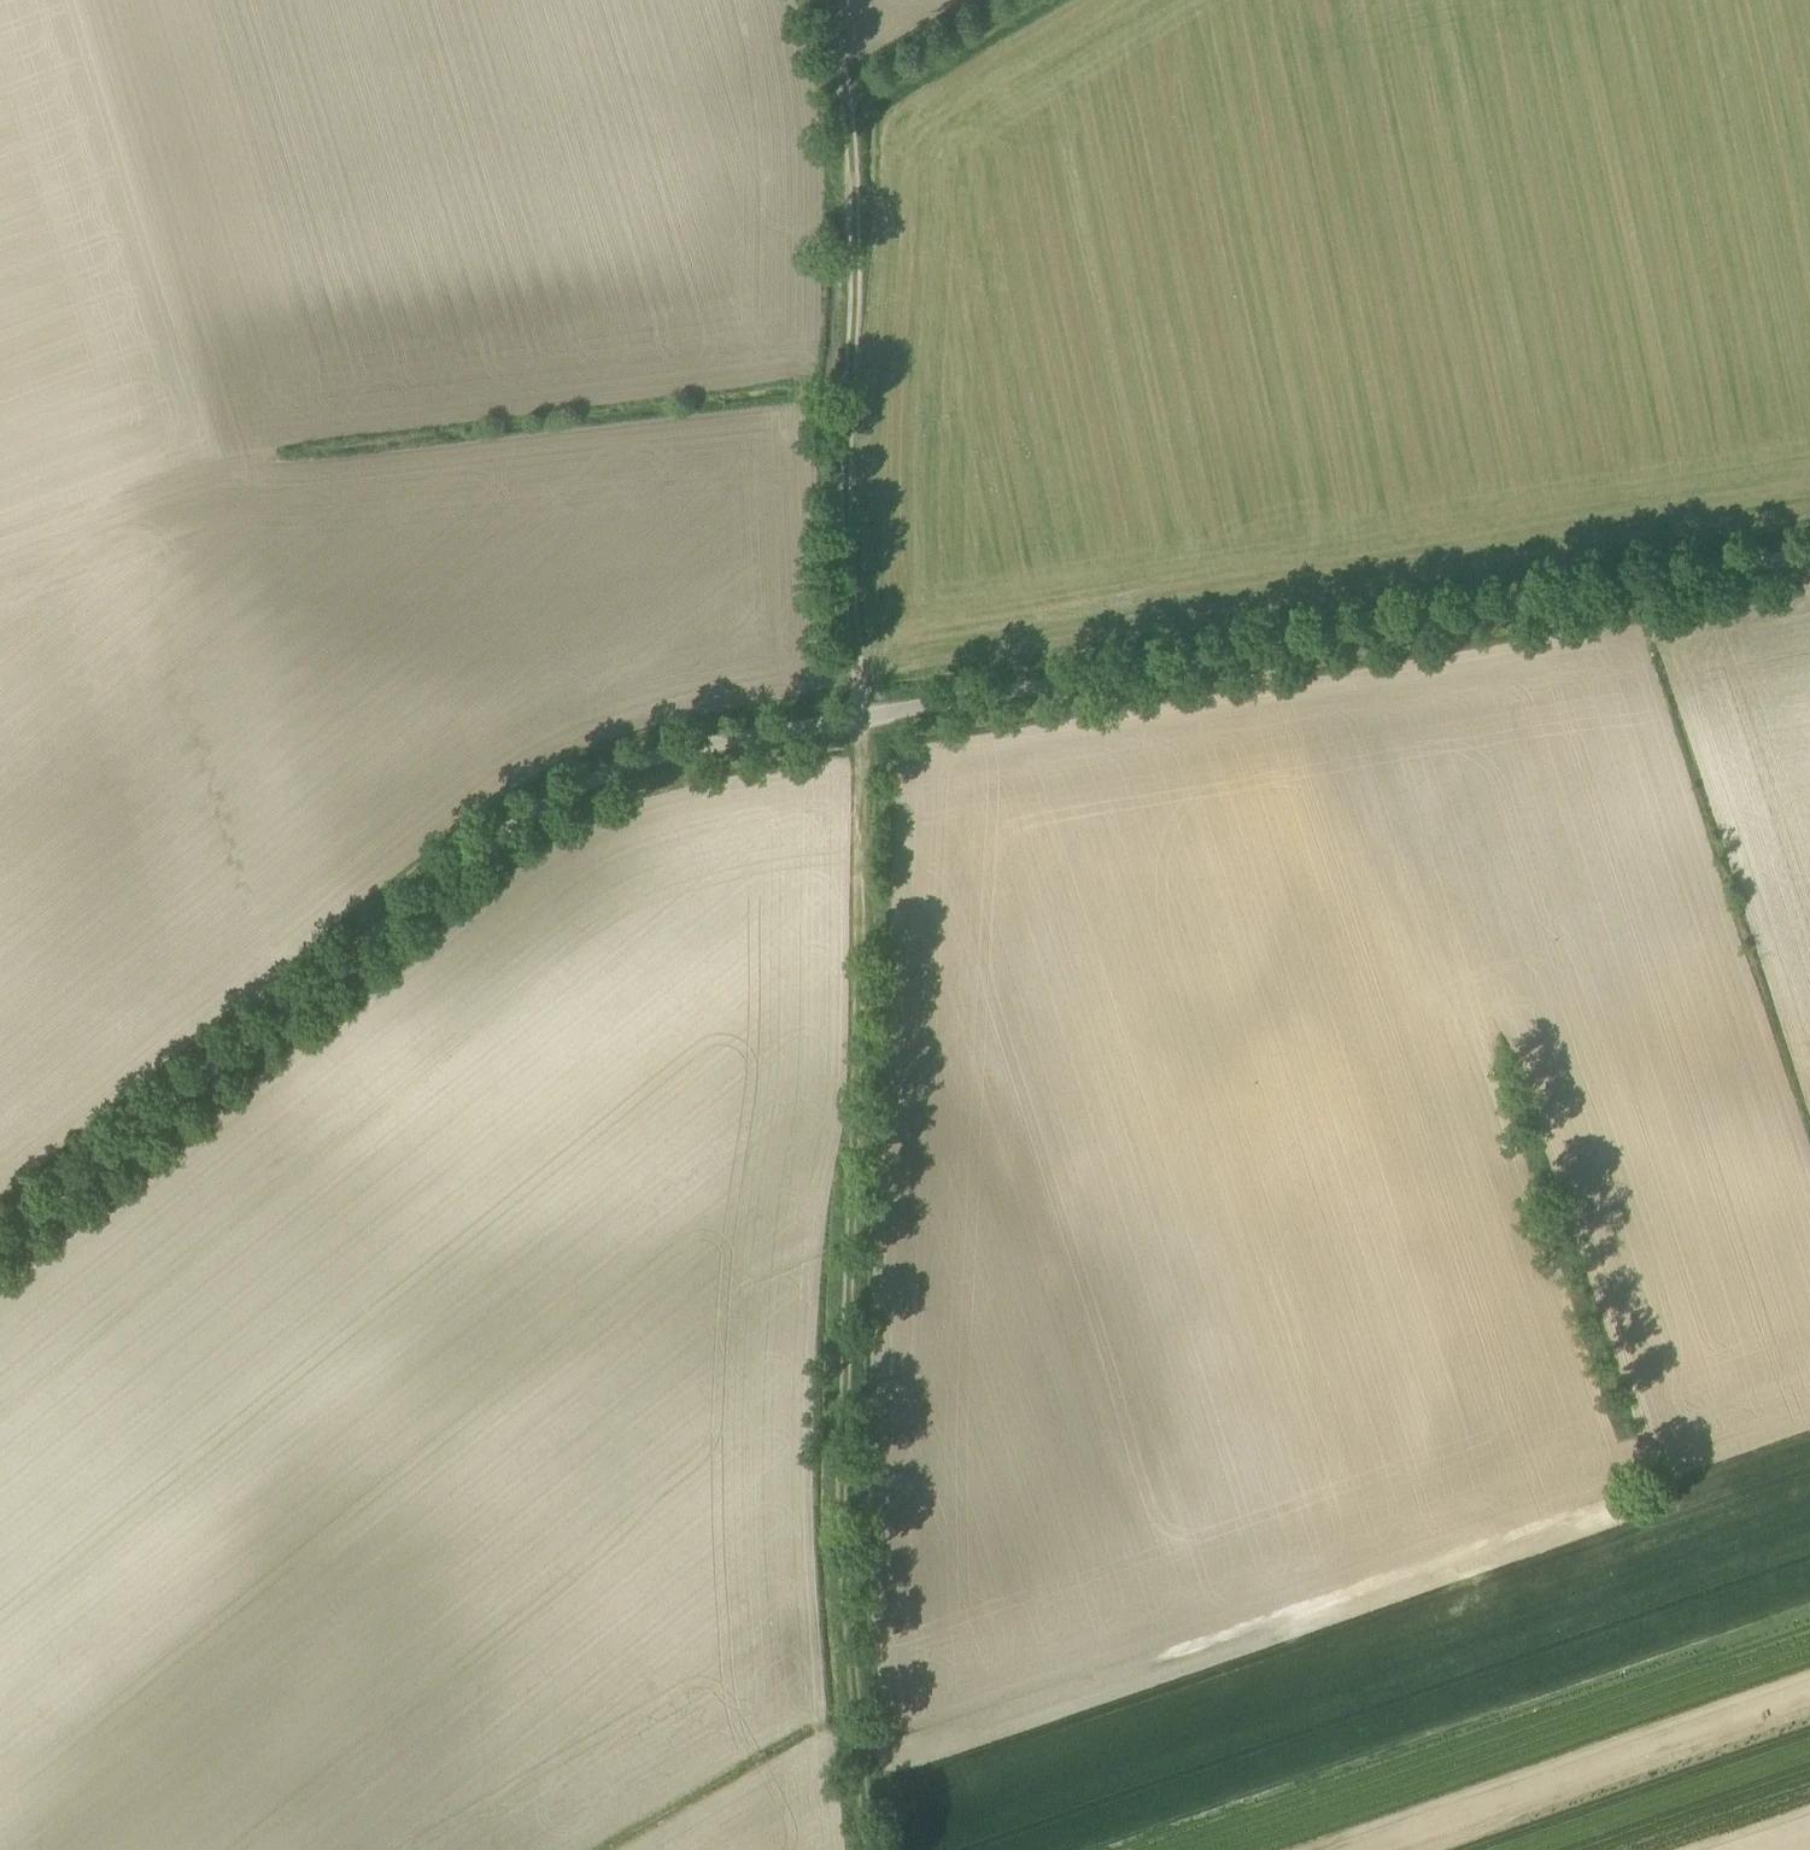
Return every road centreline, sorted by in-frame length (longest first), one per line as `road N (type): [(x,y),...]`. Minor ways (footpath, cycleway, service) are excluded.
road 1 (unclassified): [(0,1242),(479,858),(633,765),(1809,554)]
road 2 (track): [(1010,0),(852,88),(849,440),(865,718),(839,1511),(866,1849)]

